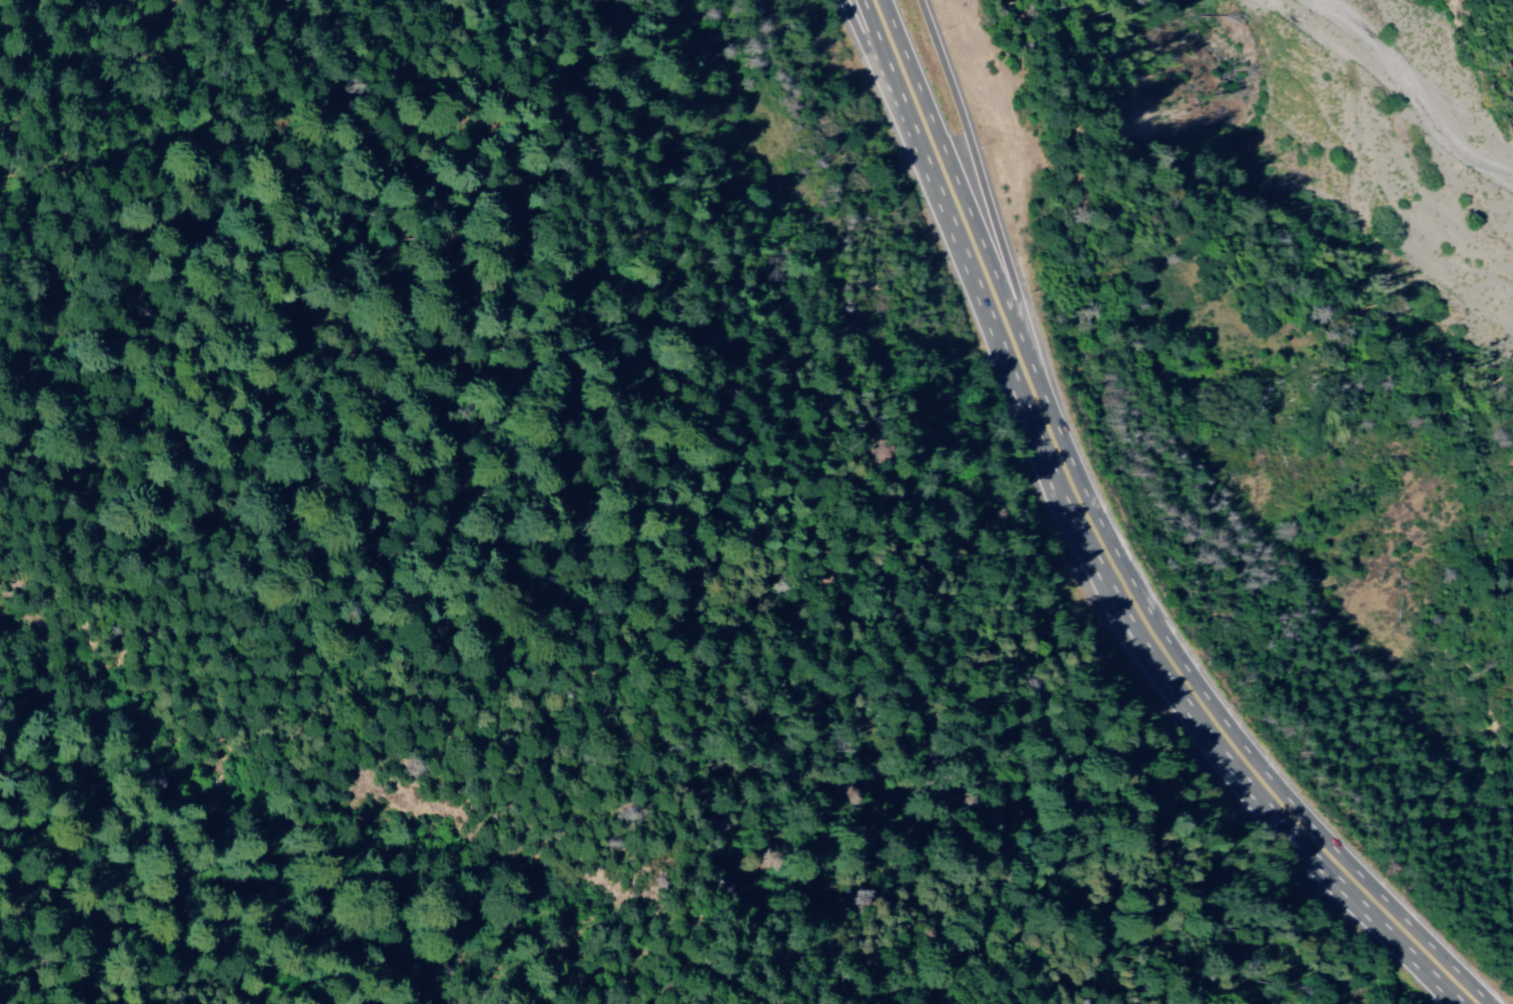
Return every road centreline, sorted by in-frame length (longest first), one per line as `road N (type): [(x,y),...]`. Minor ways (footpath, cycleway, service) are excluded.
road 1 (trunk): [(1476,1003),(1311,841),(1194,702),(1103,549),(1006,328)]
road 2 (trunk): [(1006,328),(968,144),(919,0)]
road 3 (trunk): [(1006,328),(934,142)]
road 4 (trunk): [(845,0),(934,142)]
road 5 (trunk): [(934,142),(878,0)]

